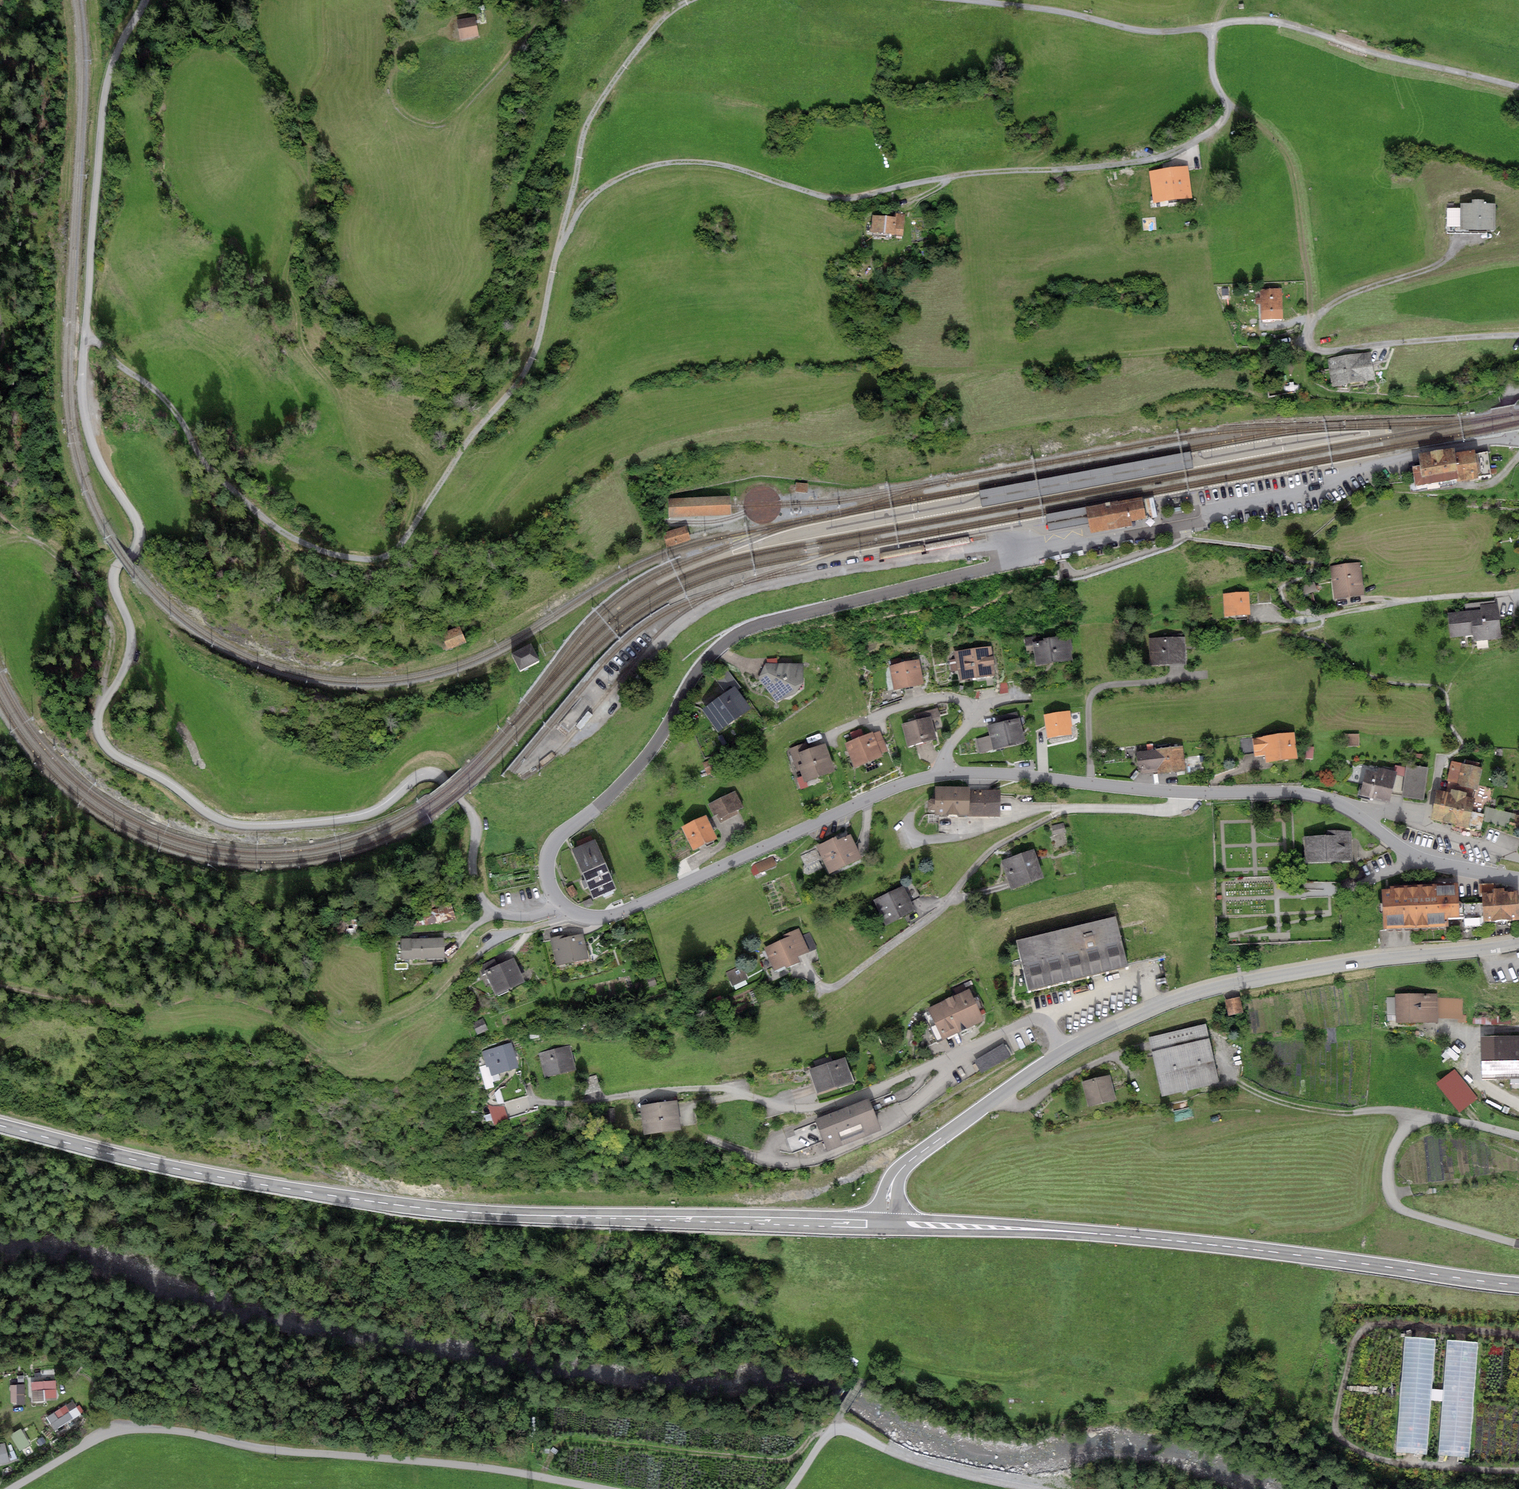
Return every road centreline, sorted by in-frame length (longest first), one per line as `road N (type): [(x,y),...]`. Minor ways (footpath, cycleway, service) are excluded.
road 1 (residential): [(561,904),(550,878),(556,842),(642,761),(707,658),(746,630),(1039,552),(1329,490),(1414,453),(1513,443)]
road 2 (track): [(693,0),(654,30),(588,124),(532,363),(410,534),(383,559),(328,553),(265,519),(194,446),(163,398),(86,328)]
road 3 (secondary): [(0,1125),(176,1169),(402,1206),(888,1224)]
road 4 (unclassified): [(149,0),(108,88),(82,365),(93,449),(139,528),(136,549),(114,577),(134,657),(103,705)]
road 5 (track): [(1229,104),(1219,126),(1176,153),(954,176),(849,199),(709,162),(640,167),(595,193),(556,255)]
road 6 (track): [(540,1478),(564,1441),(573,1440),(787,1461),(816,1434),(839,1432),(841,1415),(876,1363),(1013,1378),(1070,1369),(1164,1388),(1191,1368)]
road 7 (secondary): [(888,1224),(1137,1237),(1518,1285)]
road 8 (unclassified): [(561,904),(525,918),(491,911),(475,871),(472,817),(435,775),(415,778),(363,816),(227,822),(113,753),(101,737),(103,705)]
road 9 (unclassified): [(1518,87),(1270,21),(1164,33),(962,0)]
road 10 (track): [(0,887),(78,904),(125,891),(162,900),(282,967),(348,1029),(398,1017)]
road 11 (residential): [(943,774),(866,798),(615,914),(585,918),(561,904)]
road 12 (residential): [(1063,1052),(1045,1023),(1032,1019),(844,1101),(785,1109),(733,1090)]
road 13 (residential): [(1518,879),(1408,848),(1324,797),(1188,792)]
road 14 (track): [(1214,26),(1218,89),(1282,145),(1296,169),(1309,327)]
road 15 (track): [(396,551),(414,490),(356,454),(337,393),(302,348),(287,268)]
road 16 (track): [(1518,1244),(1405,1210),(1387,1183),(1397,1139),(1420,1120),(1518,1136)]
road 17 (residential): [(1356,961),(1198,991),(1063,1052)]
road 18 (residential): [(1063,1052),(904,1165),(890,1186),(888,1224)]
road 19 (track): [(555,0),(493,79),(443,124),(428,126),(396,107),(394,72)]
road 20 (residential): [(1188,792),(943,774)]
road 21 (residential): [(943,774),(945,752),(971,719),(962,701),(925,700),(822,737)]
road 22 (track): [(11,525),(80,575),(110,624),(103,705)]
road 23 (track): [(1442,1118),(1314,1110),(1235,1083)]
road 24 (track): [(398,1017),(432,1000),(494,943),(572,914)]
road 25 (residential): [(1356,961),(1518,943)]
road 26 (residential): [(1188,792),(1172,808),(1067,807)]

